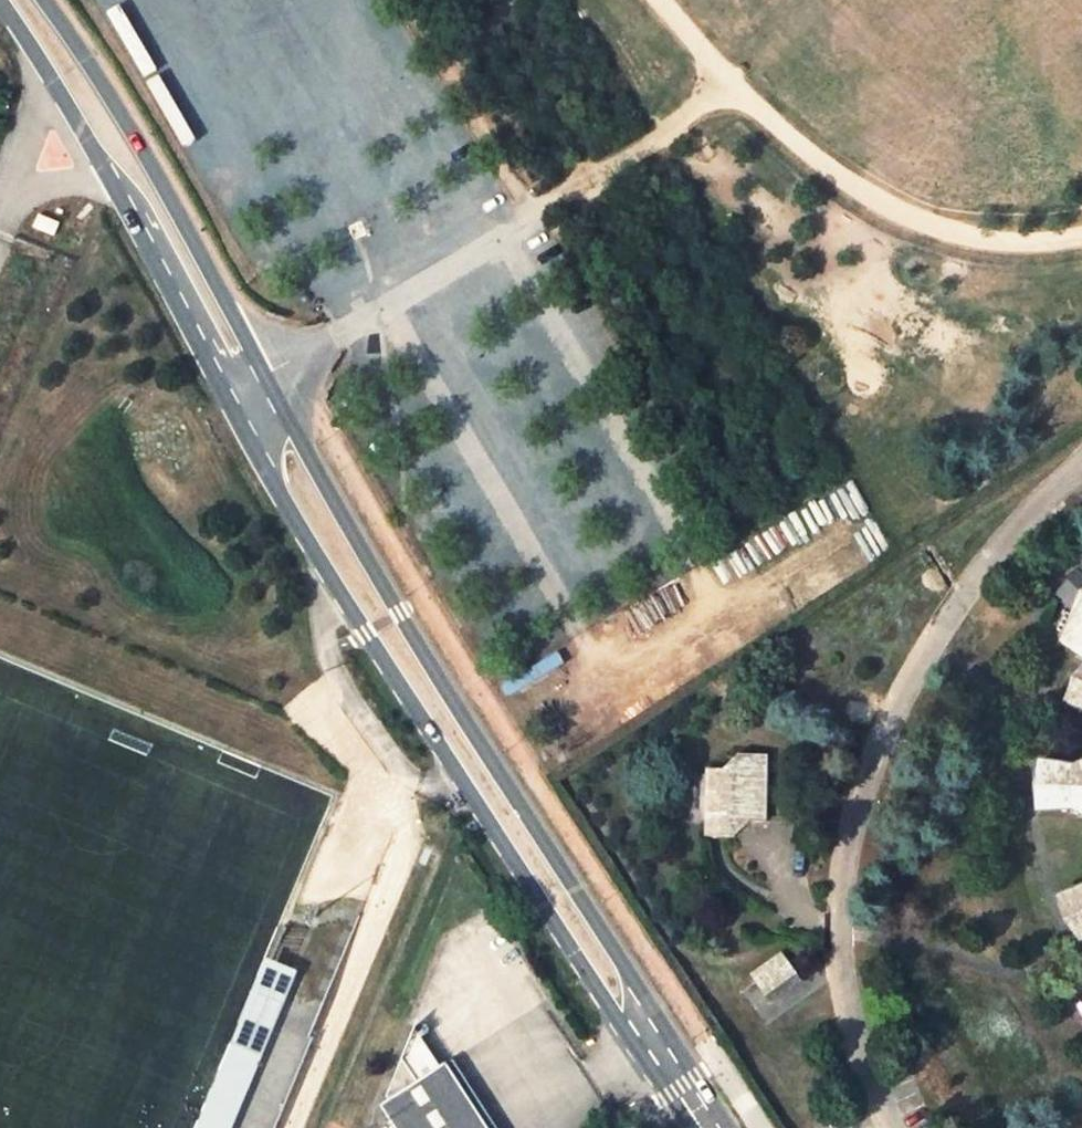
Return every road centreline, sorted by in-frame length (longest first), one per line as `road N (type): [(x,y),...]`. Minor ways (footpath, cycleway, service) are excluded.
road 1 (primary): [(0,1),(81,123),(293,511),(687,1127)]
road 2 (primary): [(728,1127),(393,607),(110,91),(45,0)]
road 3 (track): [(1081,233),(1052,243),(938,228),(862,193),(733,86)]
road 4 (track): [(512,231),(733,86)]

